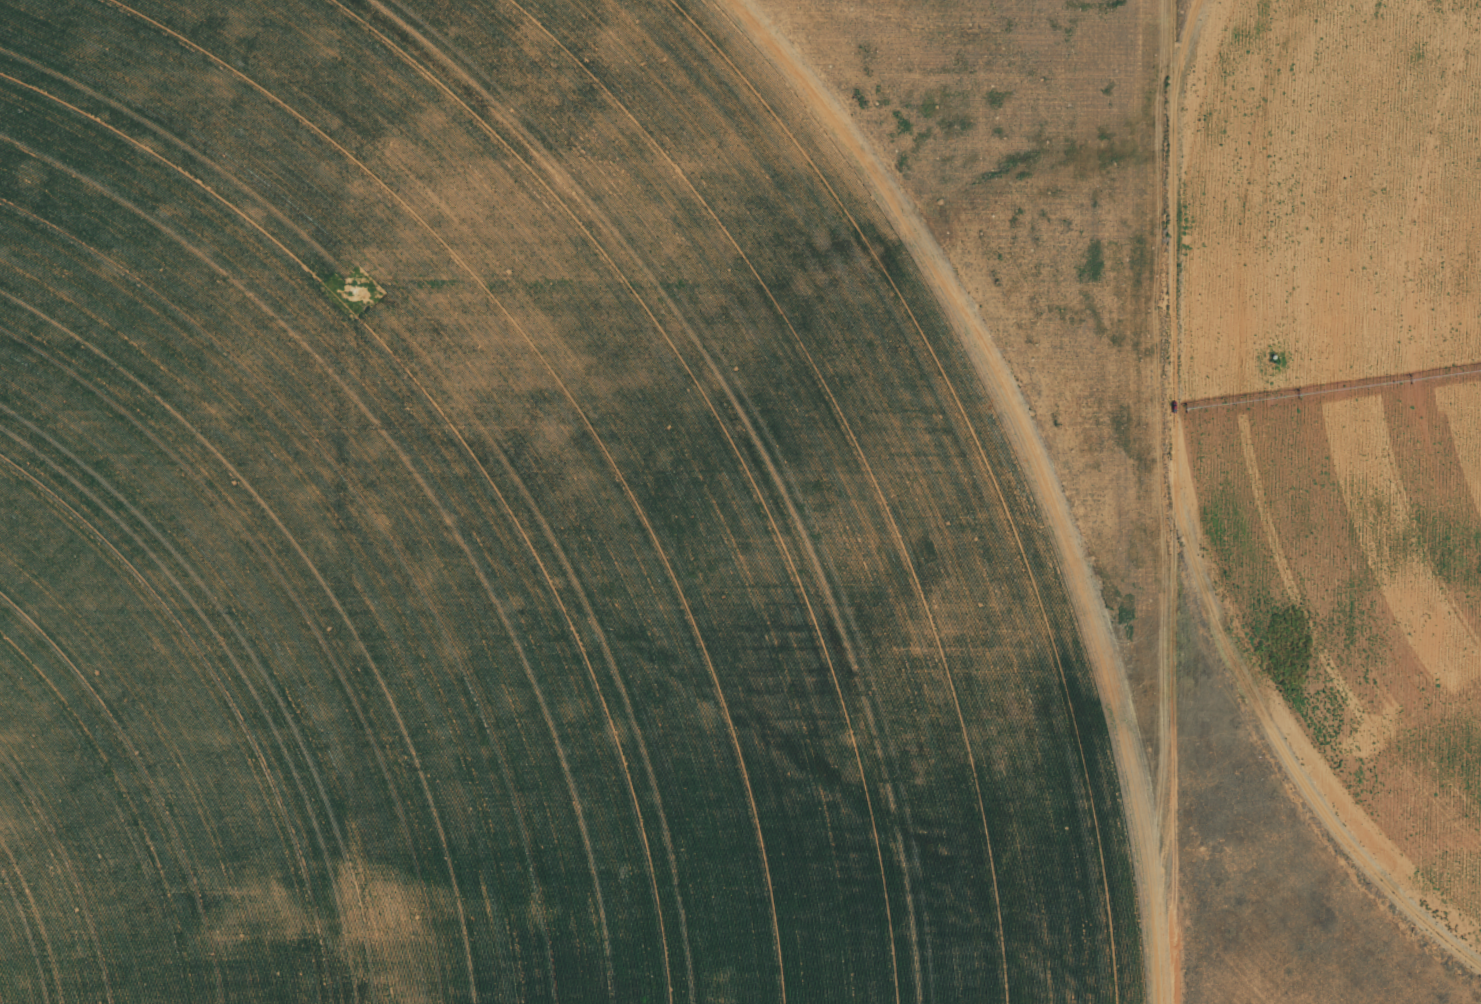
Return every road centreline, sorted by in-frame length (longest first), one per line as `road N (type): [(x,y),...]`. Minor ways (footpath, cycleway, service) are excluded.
road 1 (track): [(1190,0),(1188,1003)]

